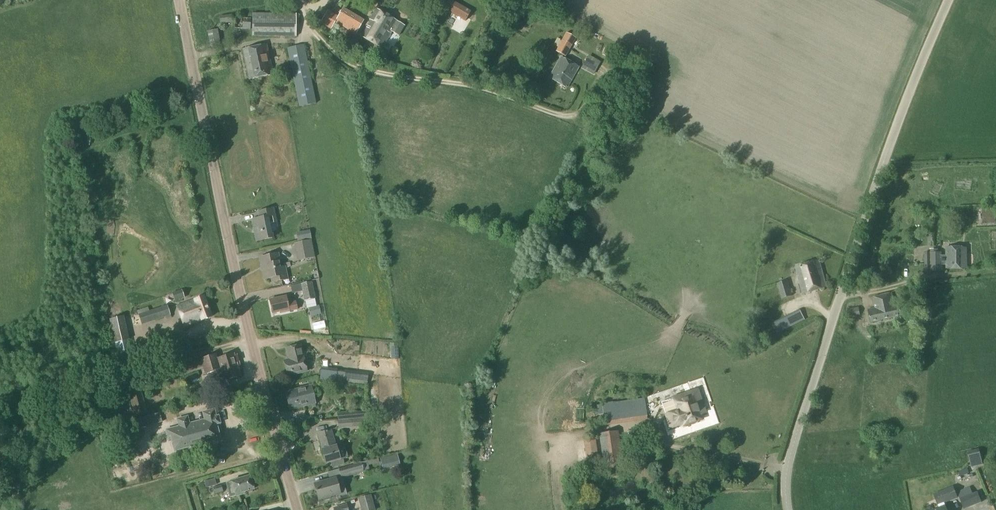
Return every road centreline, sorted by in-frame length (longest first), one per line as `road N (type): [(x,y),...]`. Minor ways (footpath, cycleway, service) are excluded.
road 1 (unclassified): [(789,509),(788,463),(862,220),(949,0)]
road 2 (tertiary): [(296,509),(246,331),(177,0)]
road 3 (track): [(296,0),(314,34),(349,66),(468,86),(559,116)]
road 4 (track): [(995,270),(841,294)]

